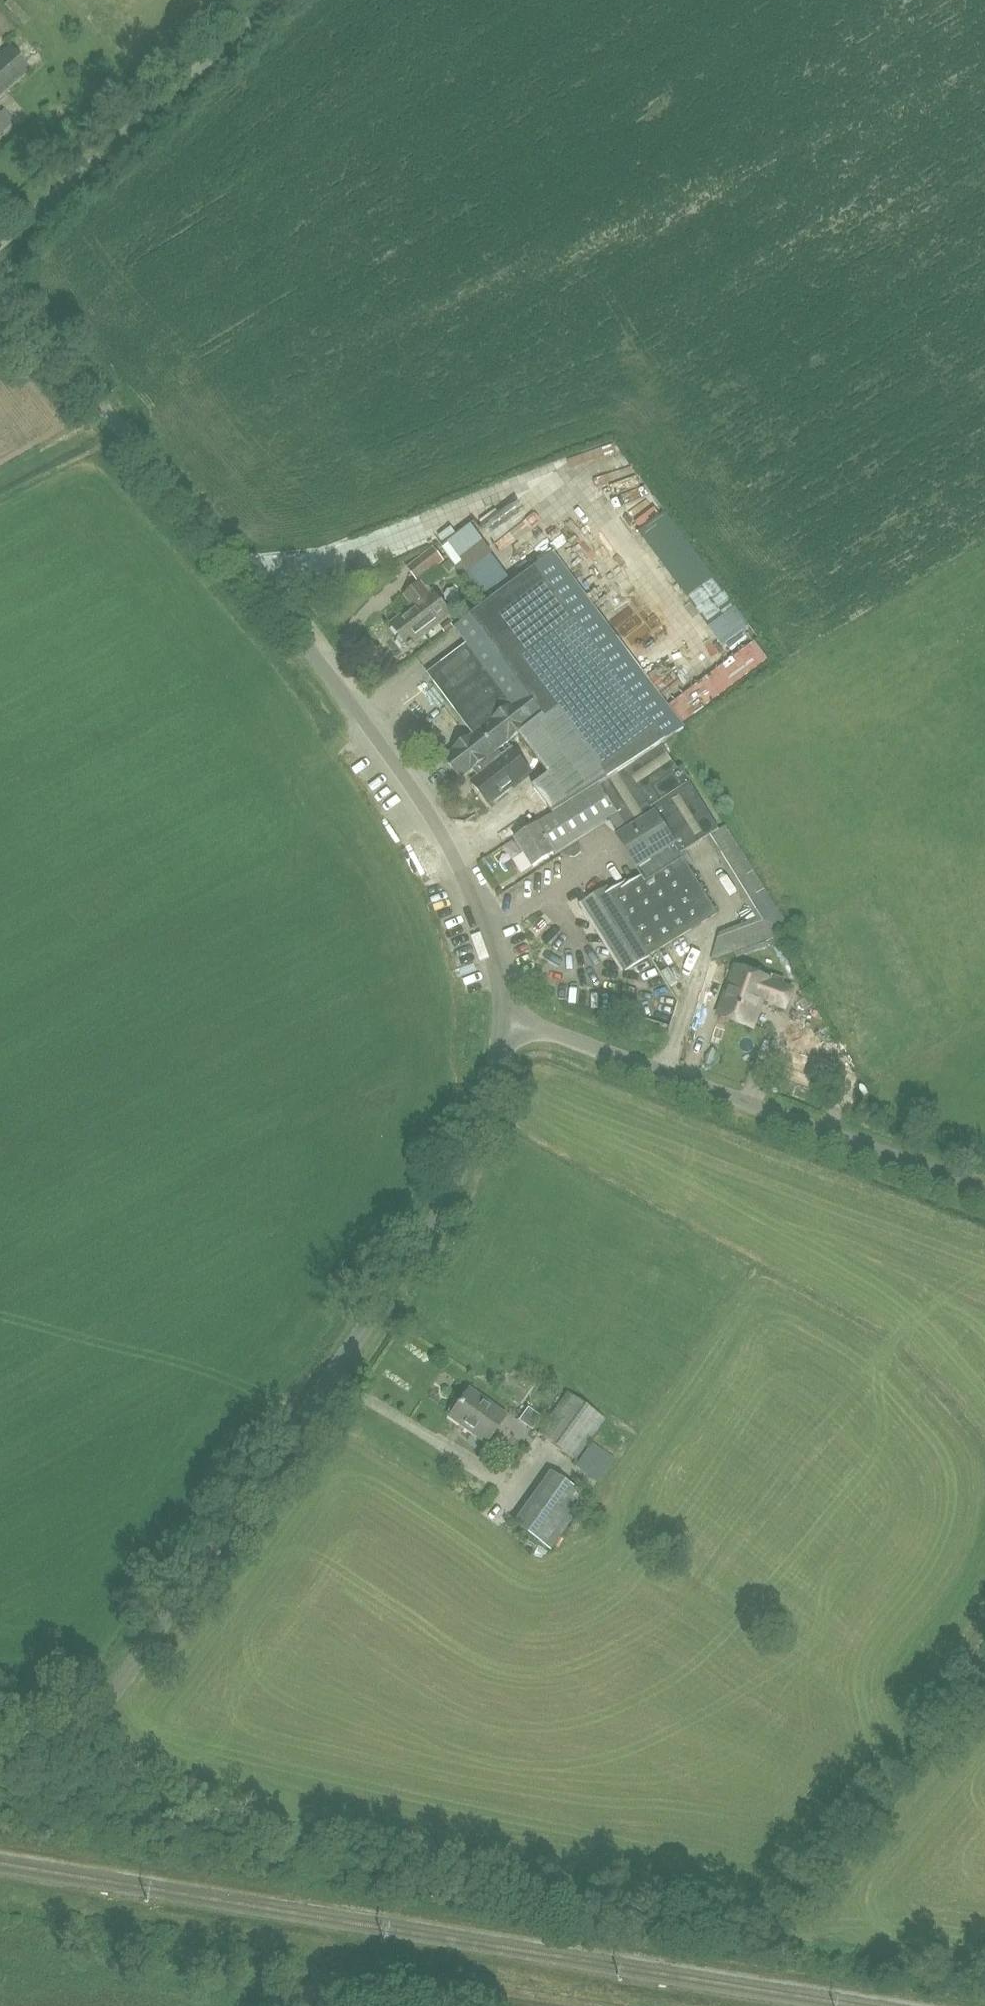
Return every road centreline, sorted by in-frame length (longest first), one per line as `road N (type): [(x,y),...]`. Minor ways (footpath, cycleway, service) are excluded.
road 1 (unclassified): [(0,1742),(66,1730),(109,1700),(426,1254),(465,1178),(503,1017)]
road 2 (unclassified): [(503,1017),(494,950),(421,801),(183,496),(0,288)]
road 3 (unclassified): [(503,1017),(984,1191)]

